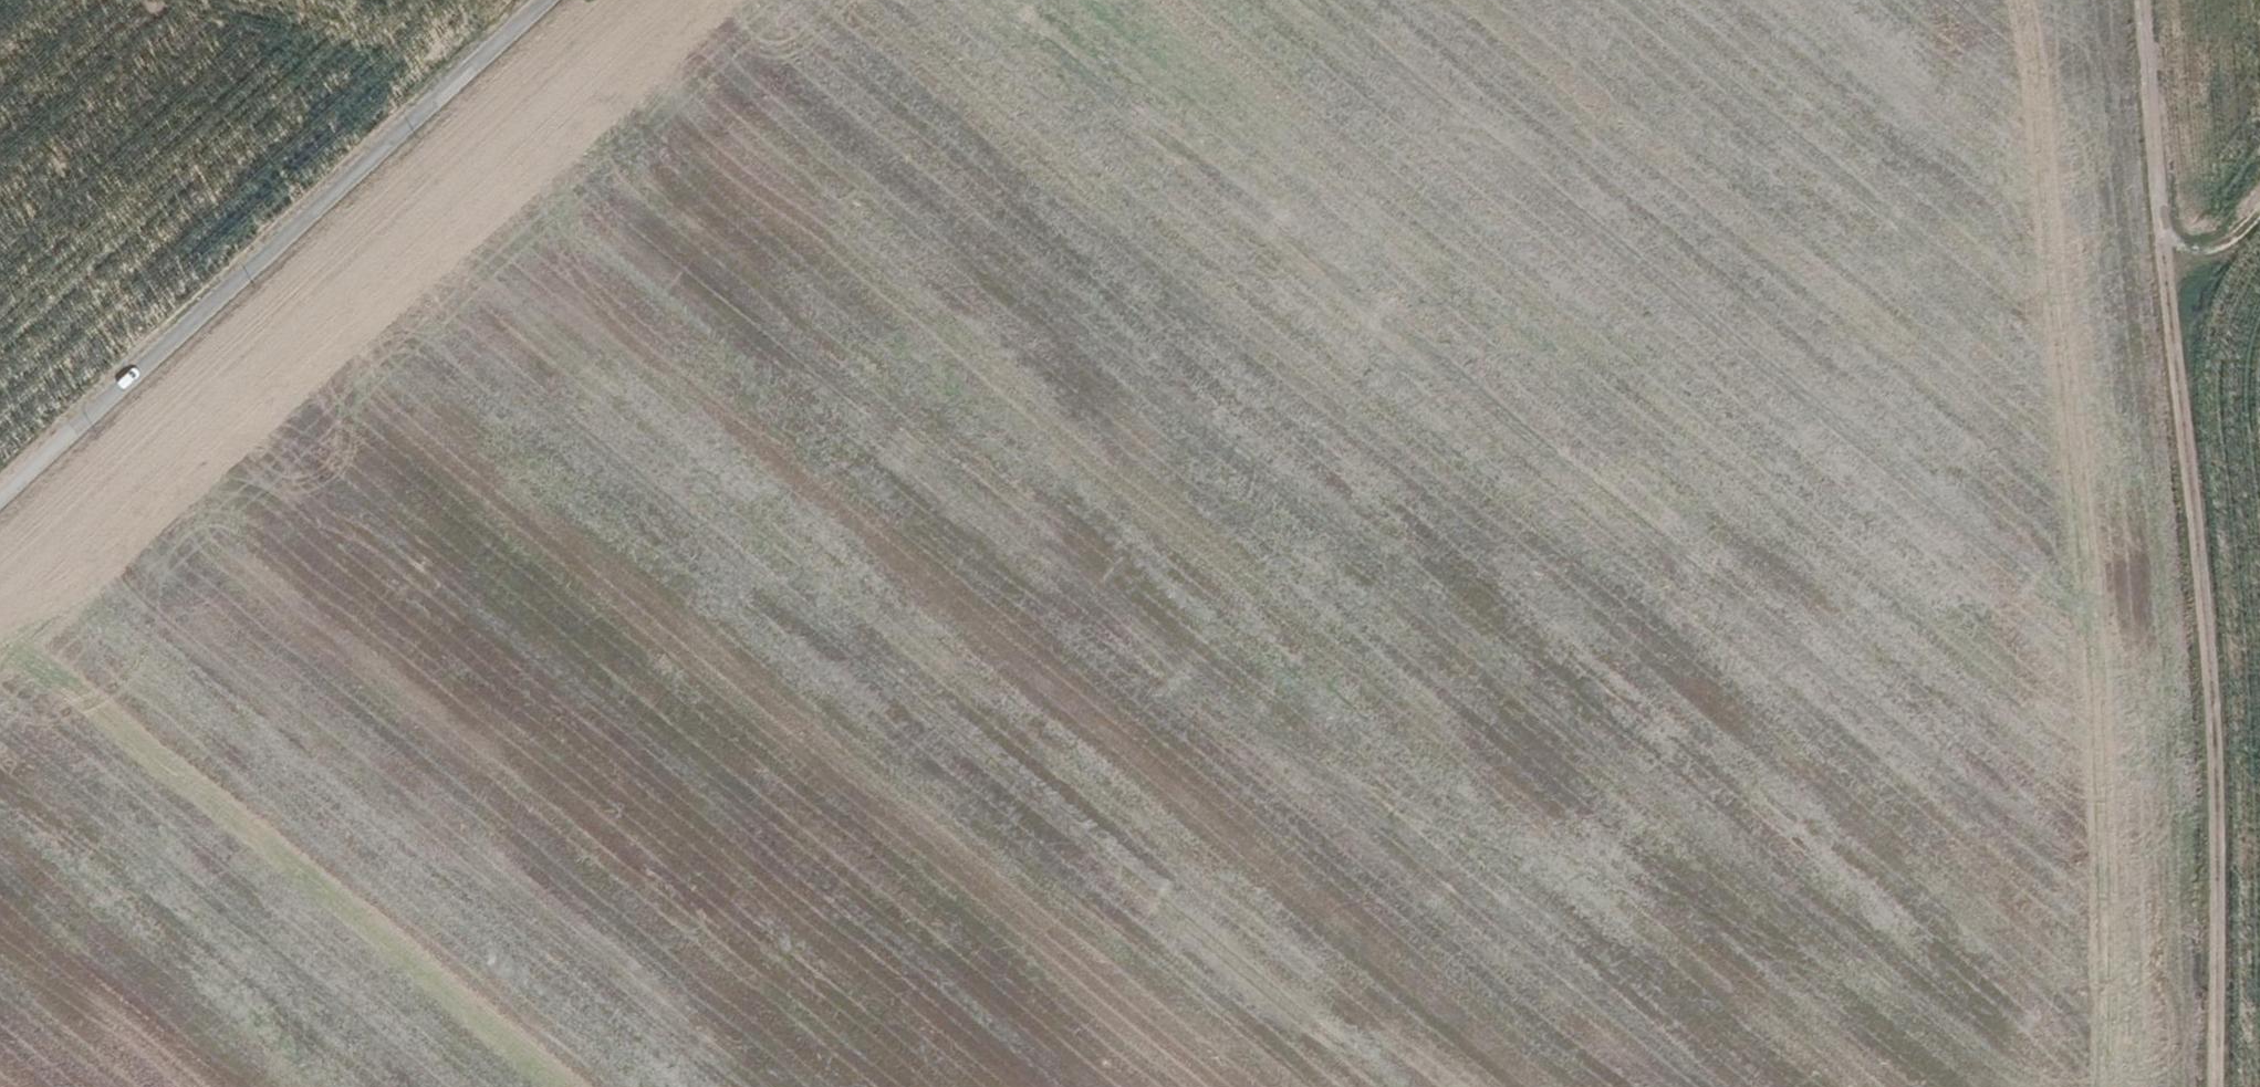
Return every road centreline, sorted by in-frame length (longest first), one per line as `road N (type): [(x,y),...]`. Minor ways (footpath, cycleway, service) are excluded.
road 1 (track): [(2217,1086),(2215,691),(2142,0)]
road 2 (residential): [(0,505),(547,0)]

